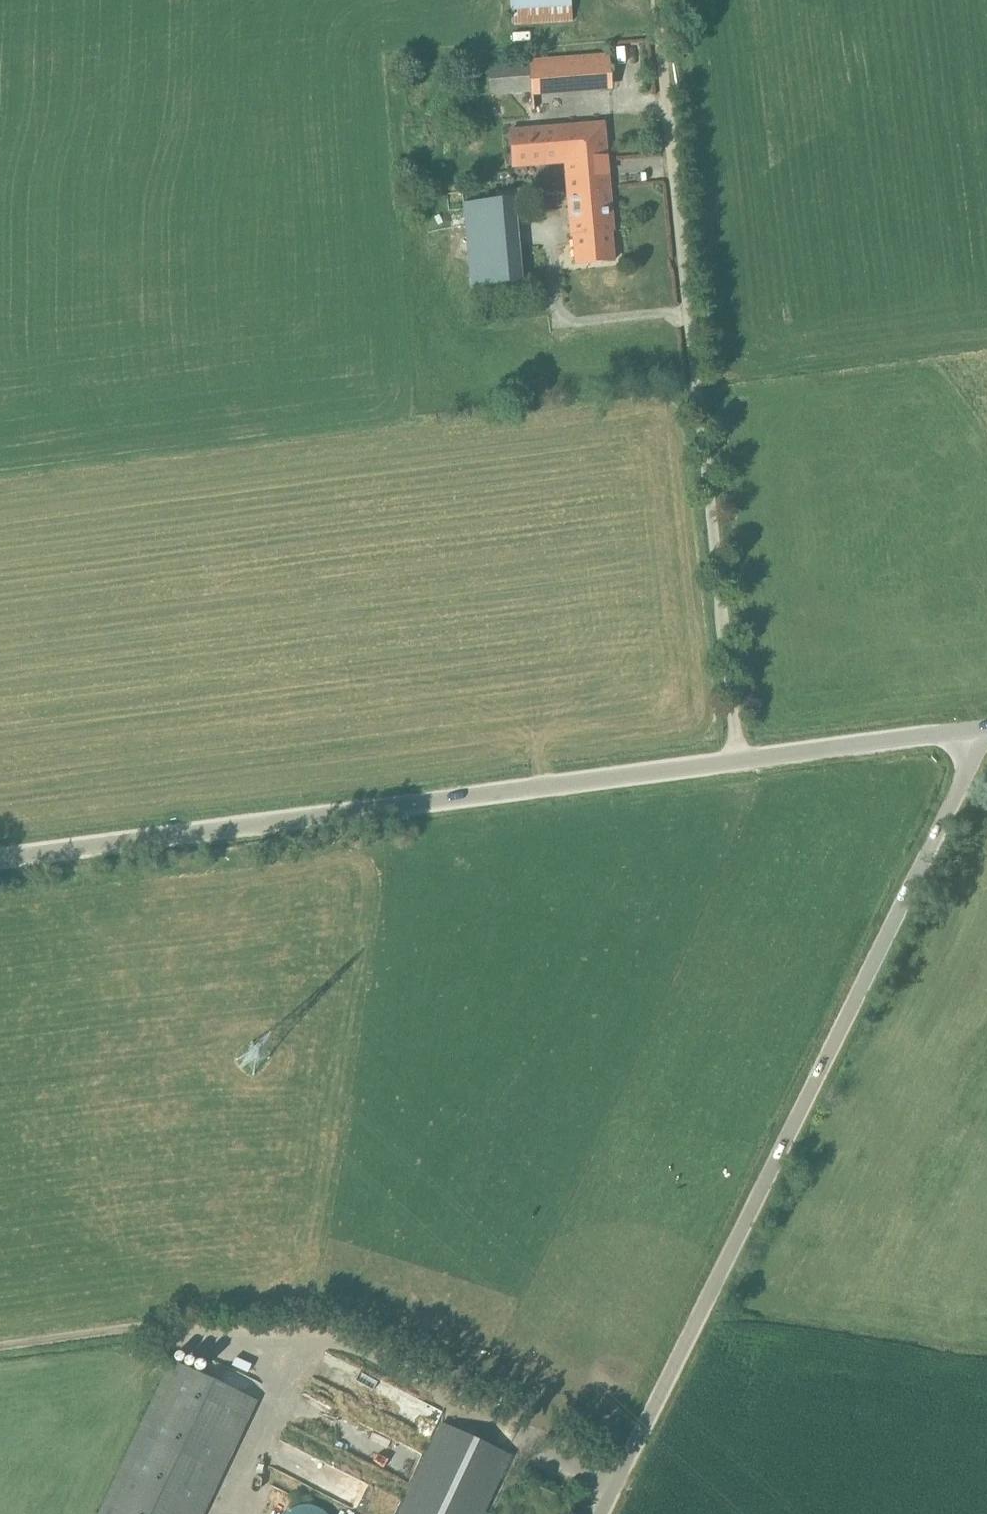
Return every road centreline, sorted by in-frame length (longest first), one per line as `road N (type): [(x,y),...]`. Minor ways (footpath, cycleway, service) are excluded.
road 1 (unclassified): [(0,859),(978,728)]
road 2 (unclassified): [(600,1513),(954,801),(978,728)]
road 3 (track): [(654,0),(743,761)]

